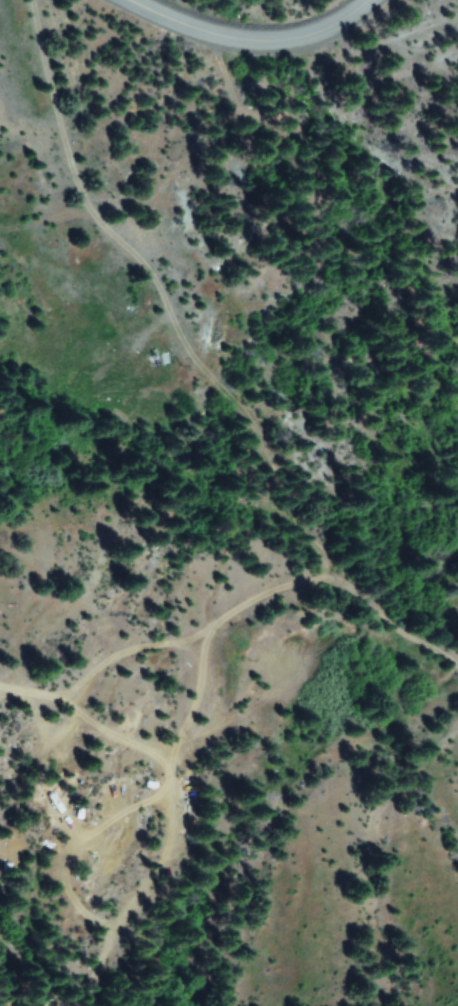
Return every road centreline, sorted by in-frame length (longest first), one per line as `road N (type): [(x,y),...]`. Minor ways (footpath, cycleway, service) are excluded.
road 1 (residential): [(132,0),(206,30),(266,41),(323,32),(364,0)]

